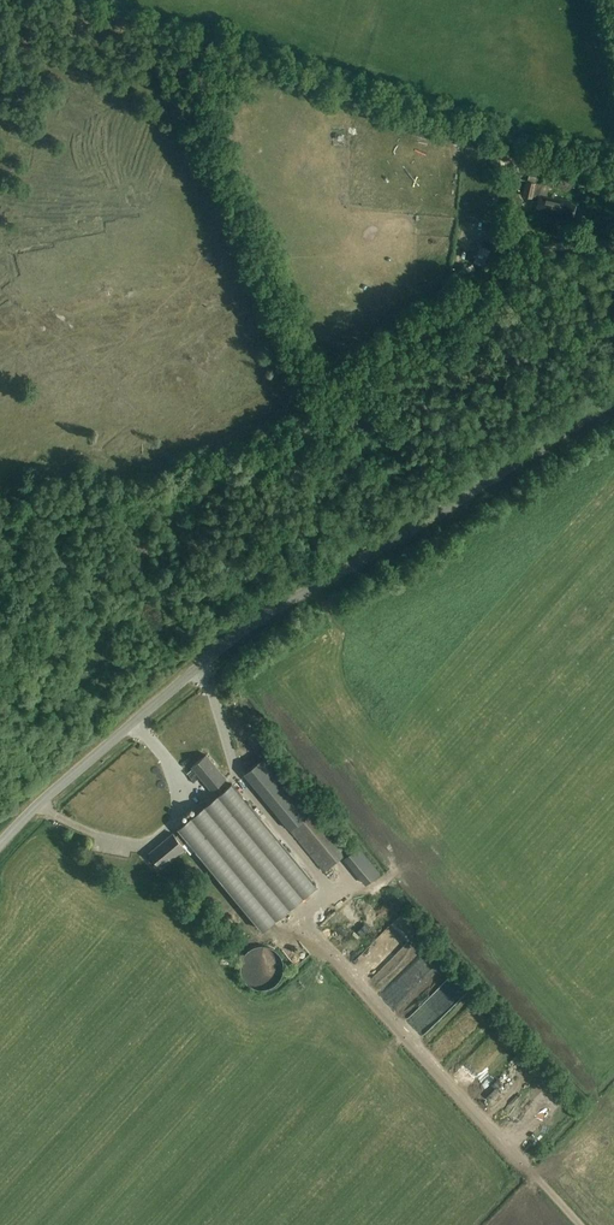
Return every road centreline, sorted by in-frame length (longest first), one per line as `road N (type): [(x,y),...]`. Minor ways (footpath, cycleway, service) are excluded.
road 1 (unclassified): [(0,844),(36,805),(238,634),(613,399)]

